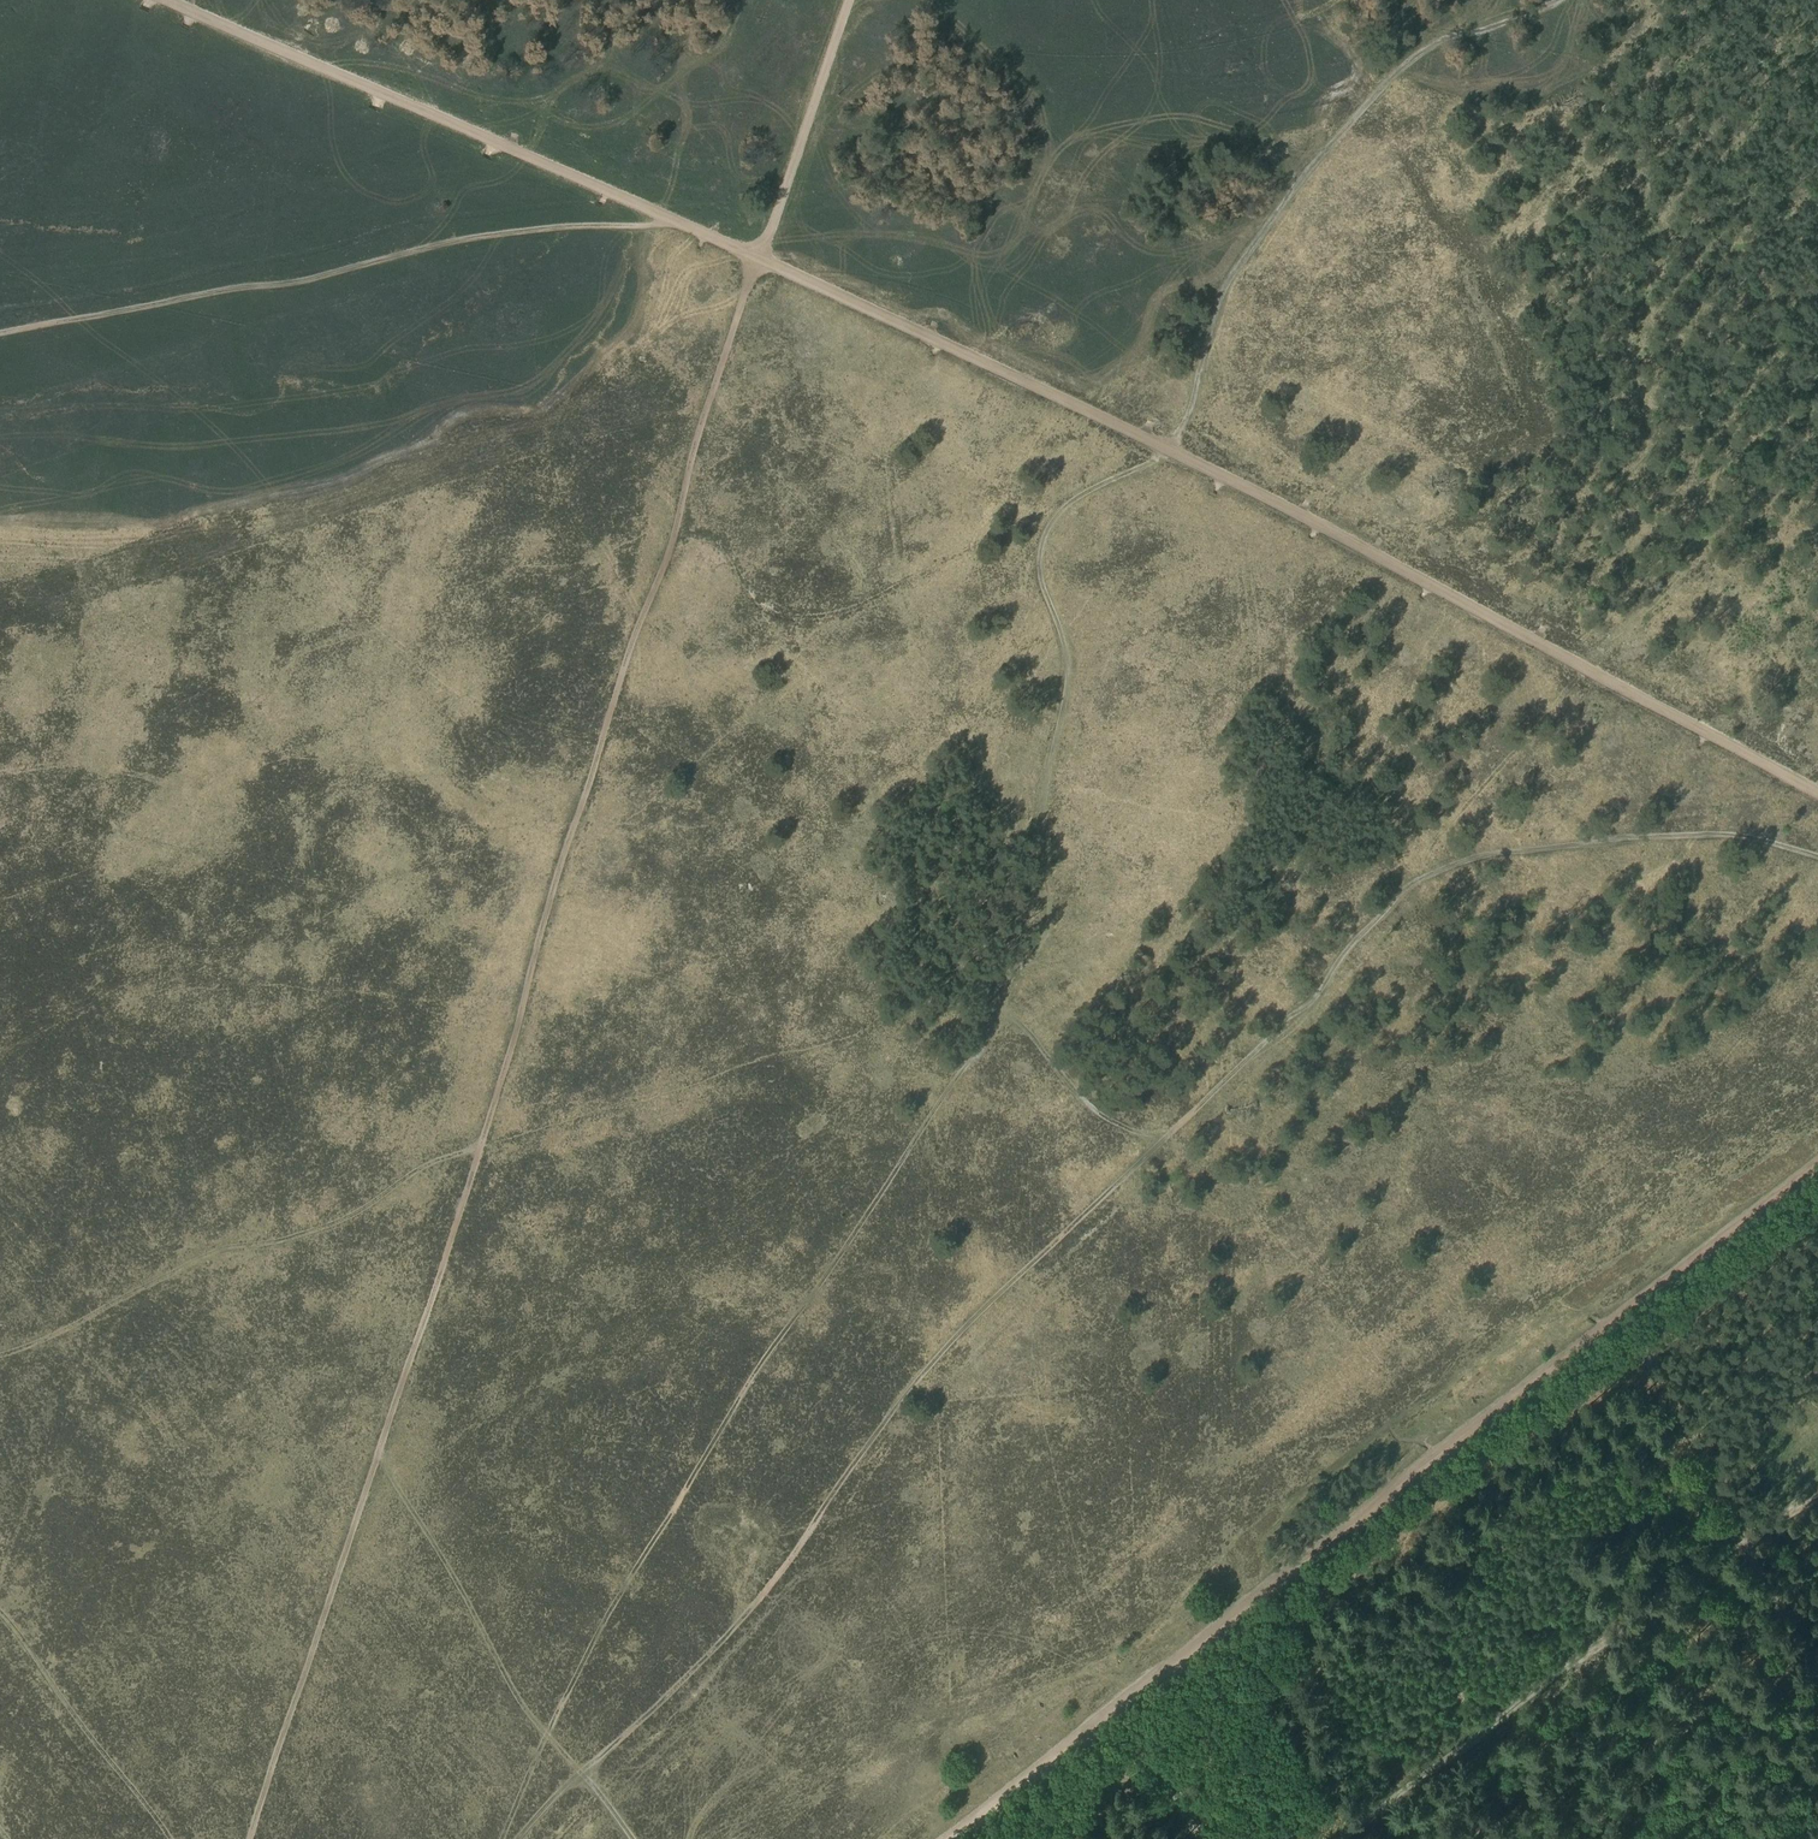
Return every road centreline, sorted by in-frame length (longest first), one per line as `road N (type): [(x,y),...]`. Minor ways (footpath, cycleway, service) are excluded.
road 1 (track): [(673,538),(633,634),(464,1200),(249,1838)]
road 2 (track): [(759,259),(1285,507),(1817,793)]
road 3 (track): [(1817,1164),(949,1838)]
road 4 (track): [(996,1002),(971,1054),(758,1368),(599,1626),(501,1838)]
road 5 (track): [(1170,1133),(948,1343),(723,1640),(516,1838)]
road 6 (track): [(1817,856),(1738,837),(1662,837),(1487,856),(1443,869),(1396,897),(1312,994),(1170,1133)]
road 7 (track): [(683,224),(467,238),(299,282),(0,333)]
road 8 (track): [(1170,451),(1194,402),(1214,305),(1290,188),(1402,67),(1558,0)]
road 9 (track): [(1345,1838),(1817,1494)]
road 10 (track): [(1170,451),(822,614),(776,615),(746,591),(711,535),(673,538)]
road 11 (track): [(166,0),(683,224)]
road 12 (track): [(1086,492),(1055,517),(1039,556),(1064,661),(1037,807),(1041,918),(996,1002)]
road 13 (track): [(0,1353),(209,1250),(340,1220),(420,1165),(480,1147)]
road 14 (track): [(374,1464),(456,1575),(529,1715),(633,1838)]
road 15 (track): [(1636,1337),(1817,1677)]
road 16 (track): [(759,259),(694,442),(673,538)]
road 17 (track): [(170,1838),(0,1611)]
road 18 (track): [(1578,665),(1554,706),(1441,831),(1414,883)]
road 19 (track): [(848,0),(759,259)]
road 20 (track): [(1113,133),(1027,101),(933,0)]
road 21 (track): [(996,1002),(1116,1126),(1170,1133)]
road 22 (track): [(1118,1705),(1207,1838)]

